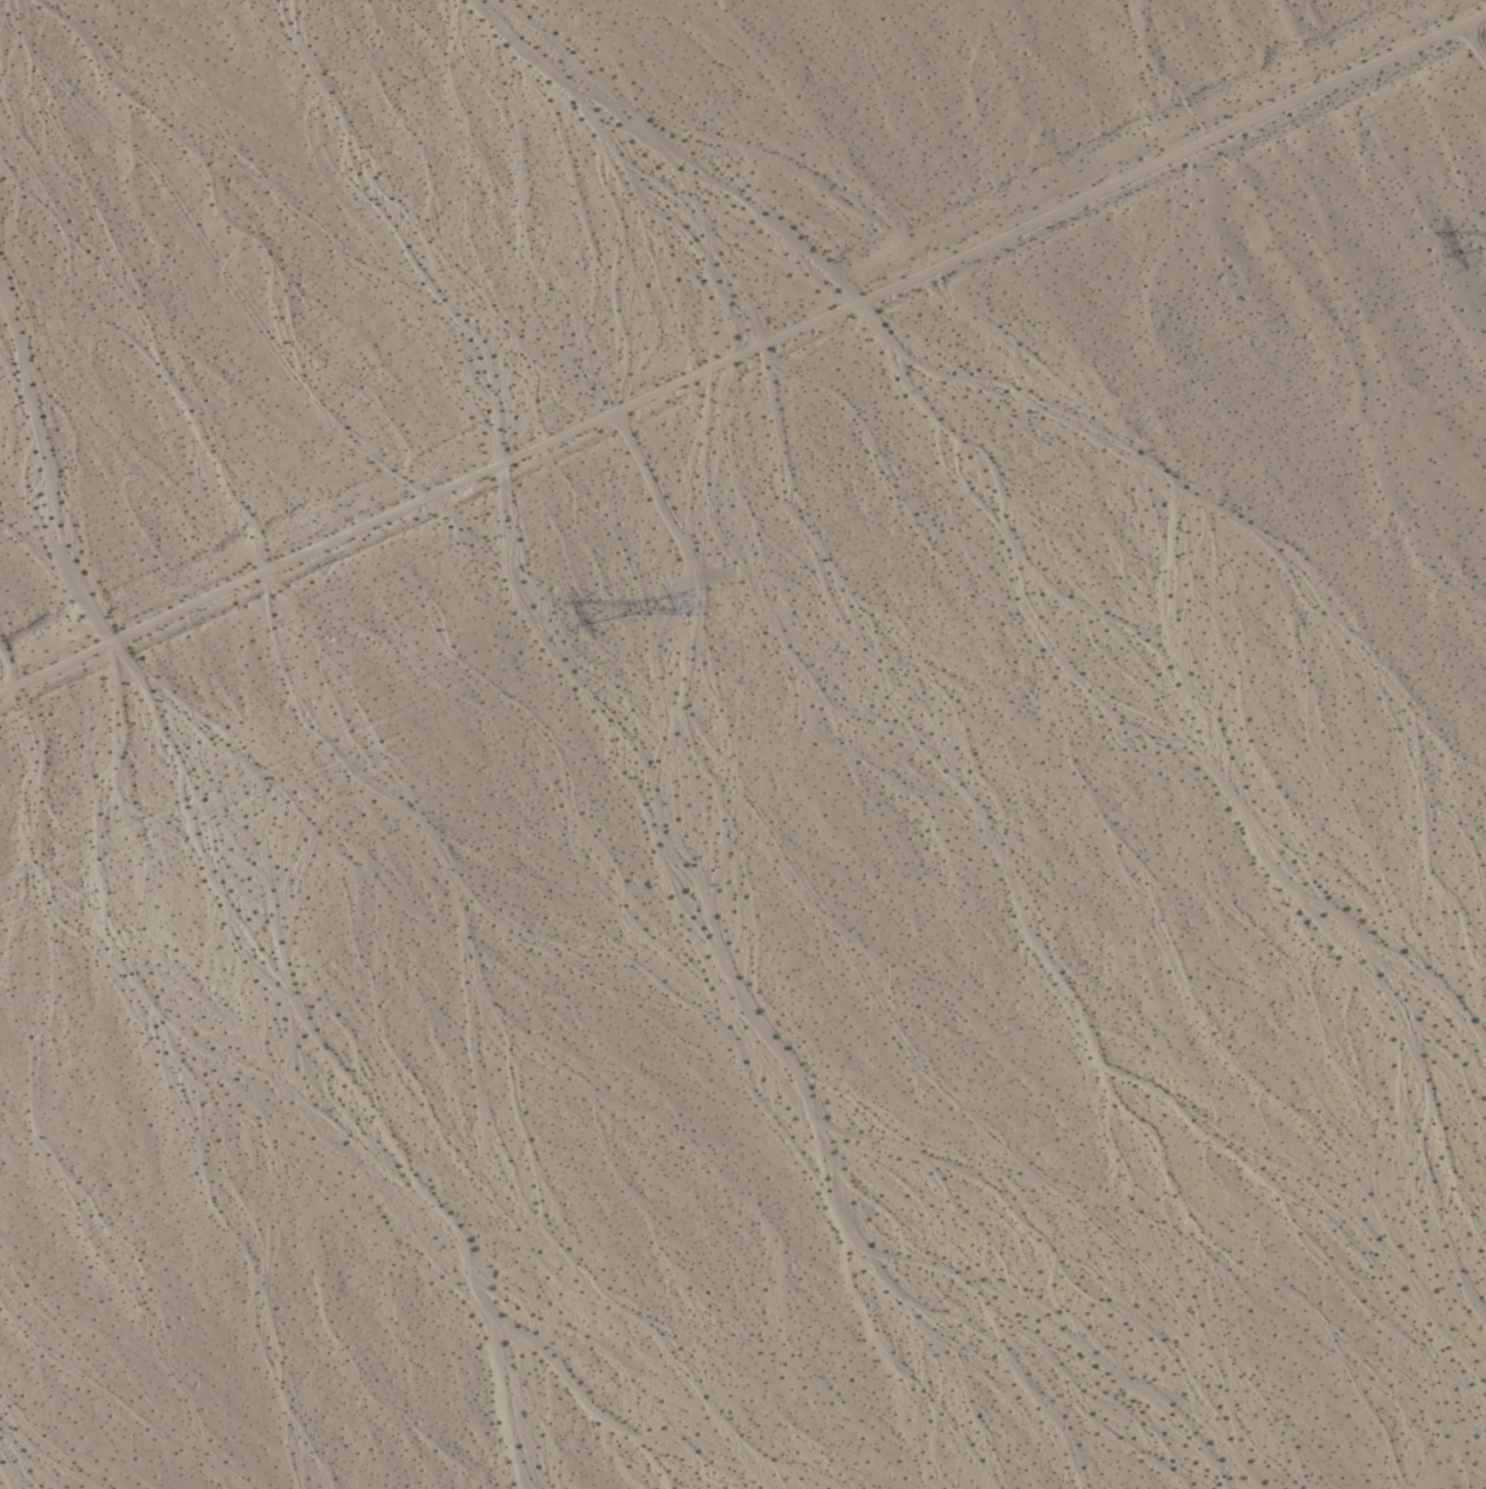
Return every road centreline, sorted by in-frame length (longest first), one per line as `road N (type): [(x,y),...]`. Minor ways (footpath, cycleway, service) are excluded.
road 1 (track): [(0,669),(1485,5)]

